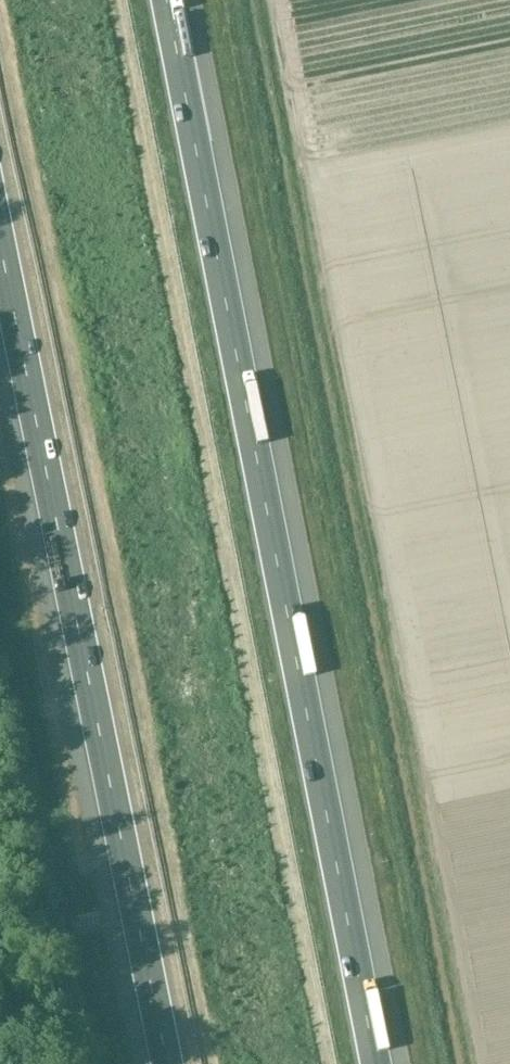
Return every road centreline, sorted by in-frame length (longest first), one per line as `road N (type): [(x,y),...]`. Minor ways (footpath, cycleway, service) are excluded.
road 1 (motorway): [(375,1063),(166,0)]
road 2 (motorway): [(0,240),(168,1063)]

